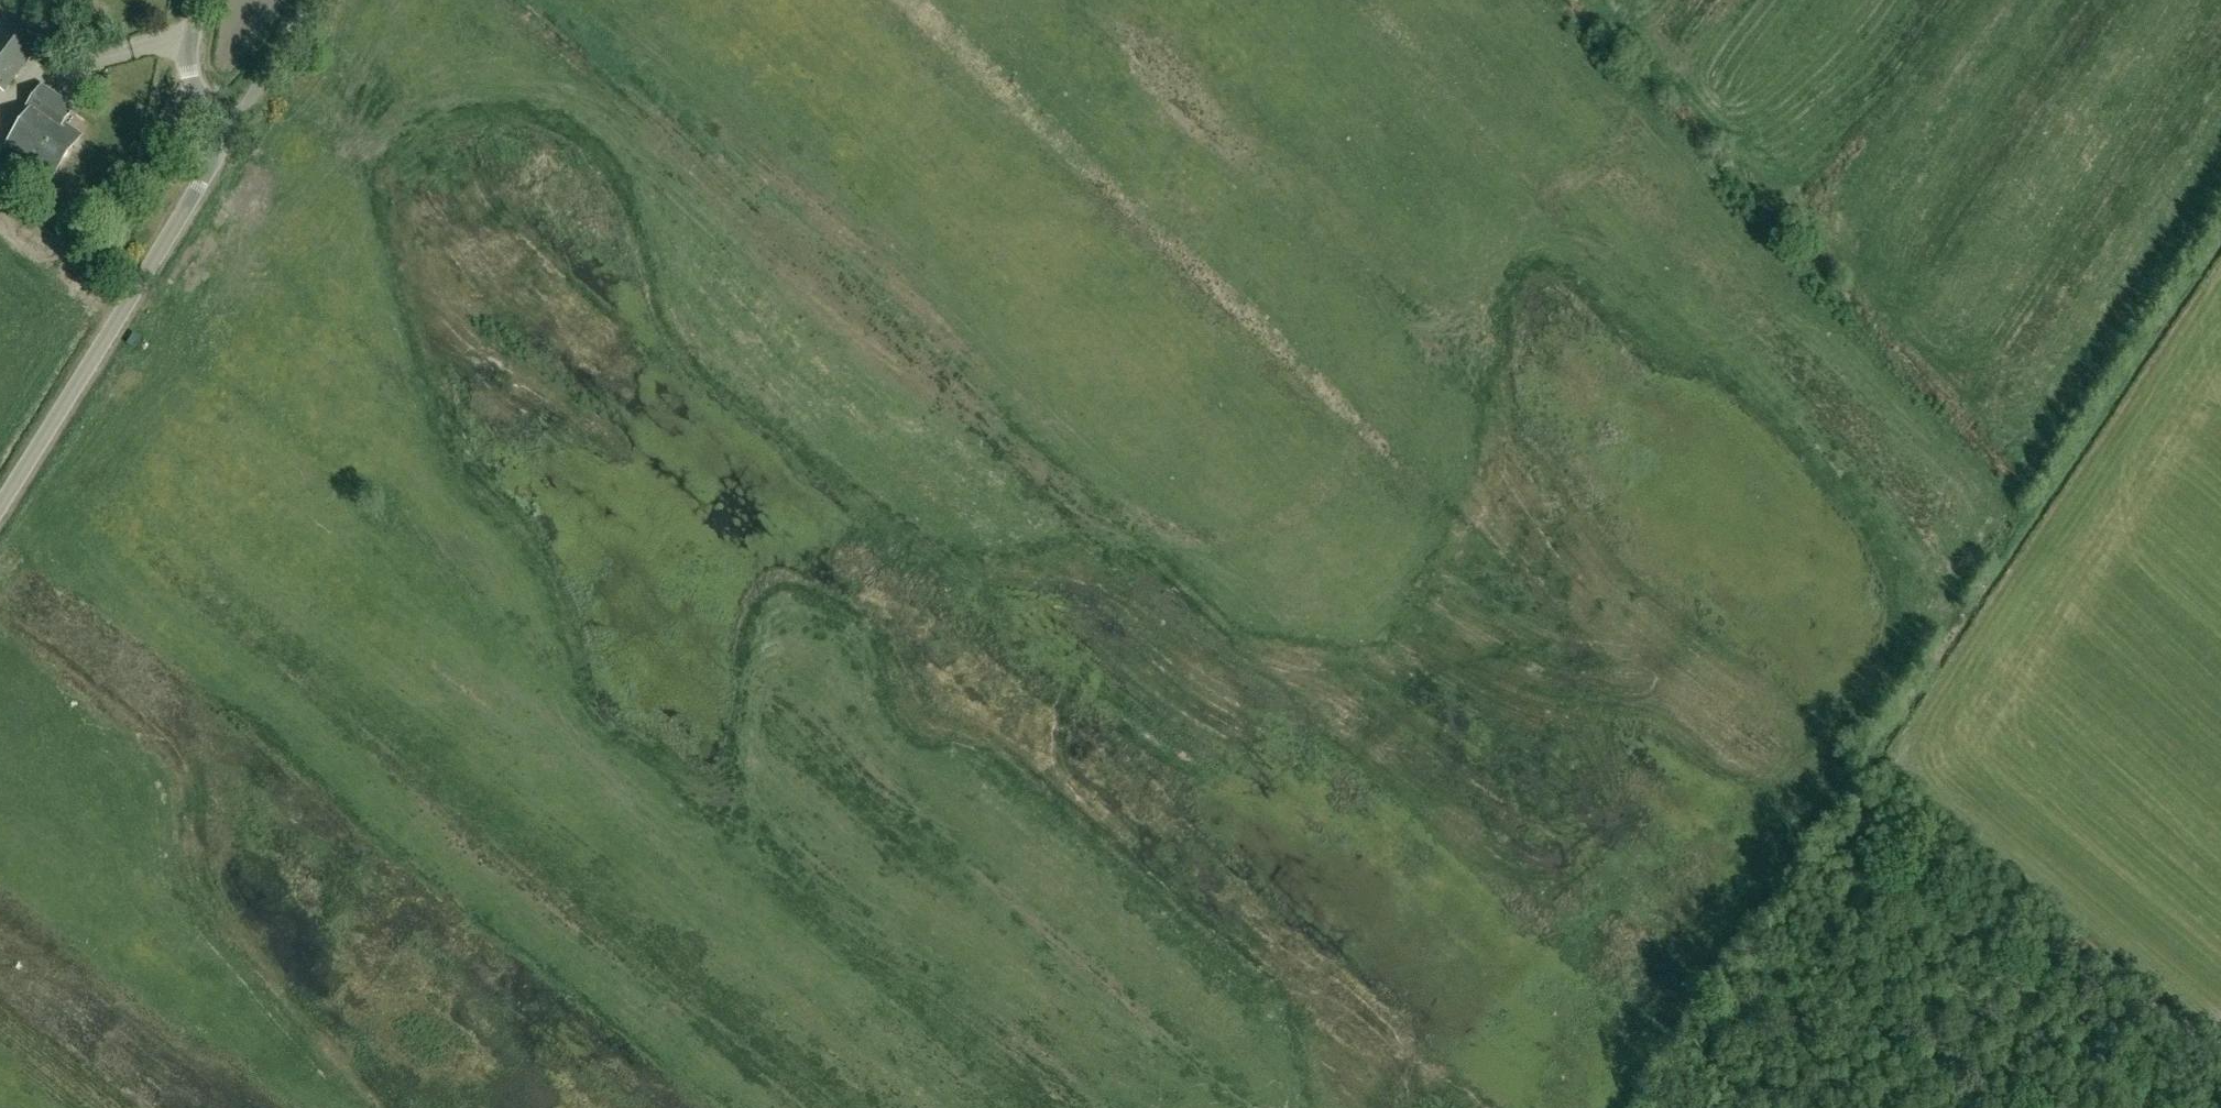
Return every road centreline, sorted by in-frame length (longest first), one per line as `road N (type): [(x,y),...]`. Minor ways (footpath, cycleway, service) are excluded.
road 1 (unclassified): [(0,505),(212,160),(216,123),(191,69),(199,0)]

